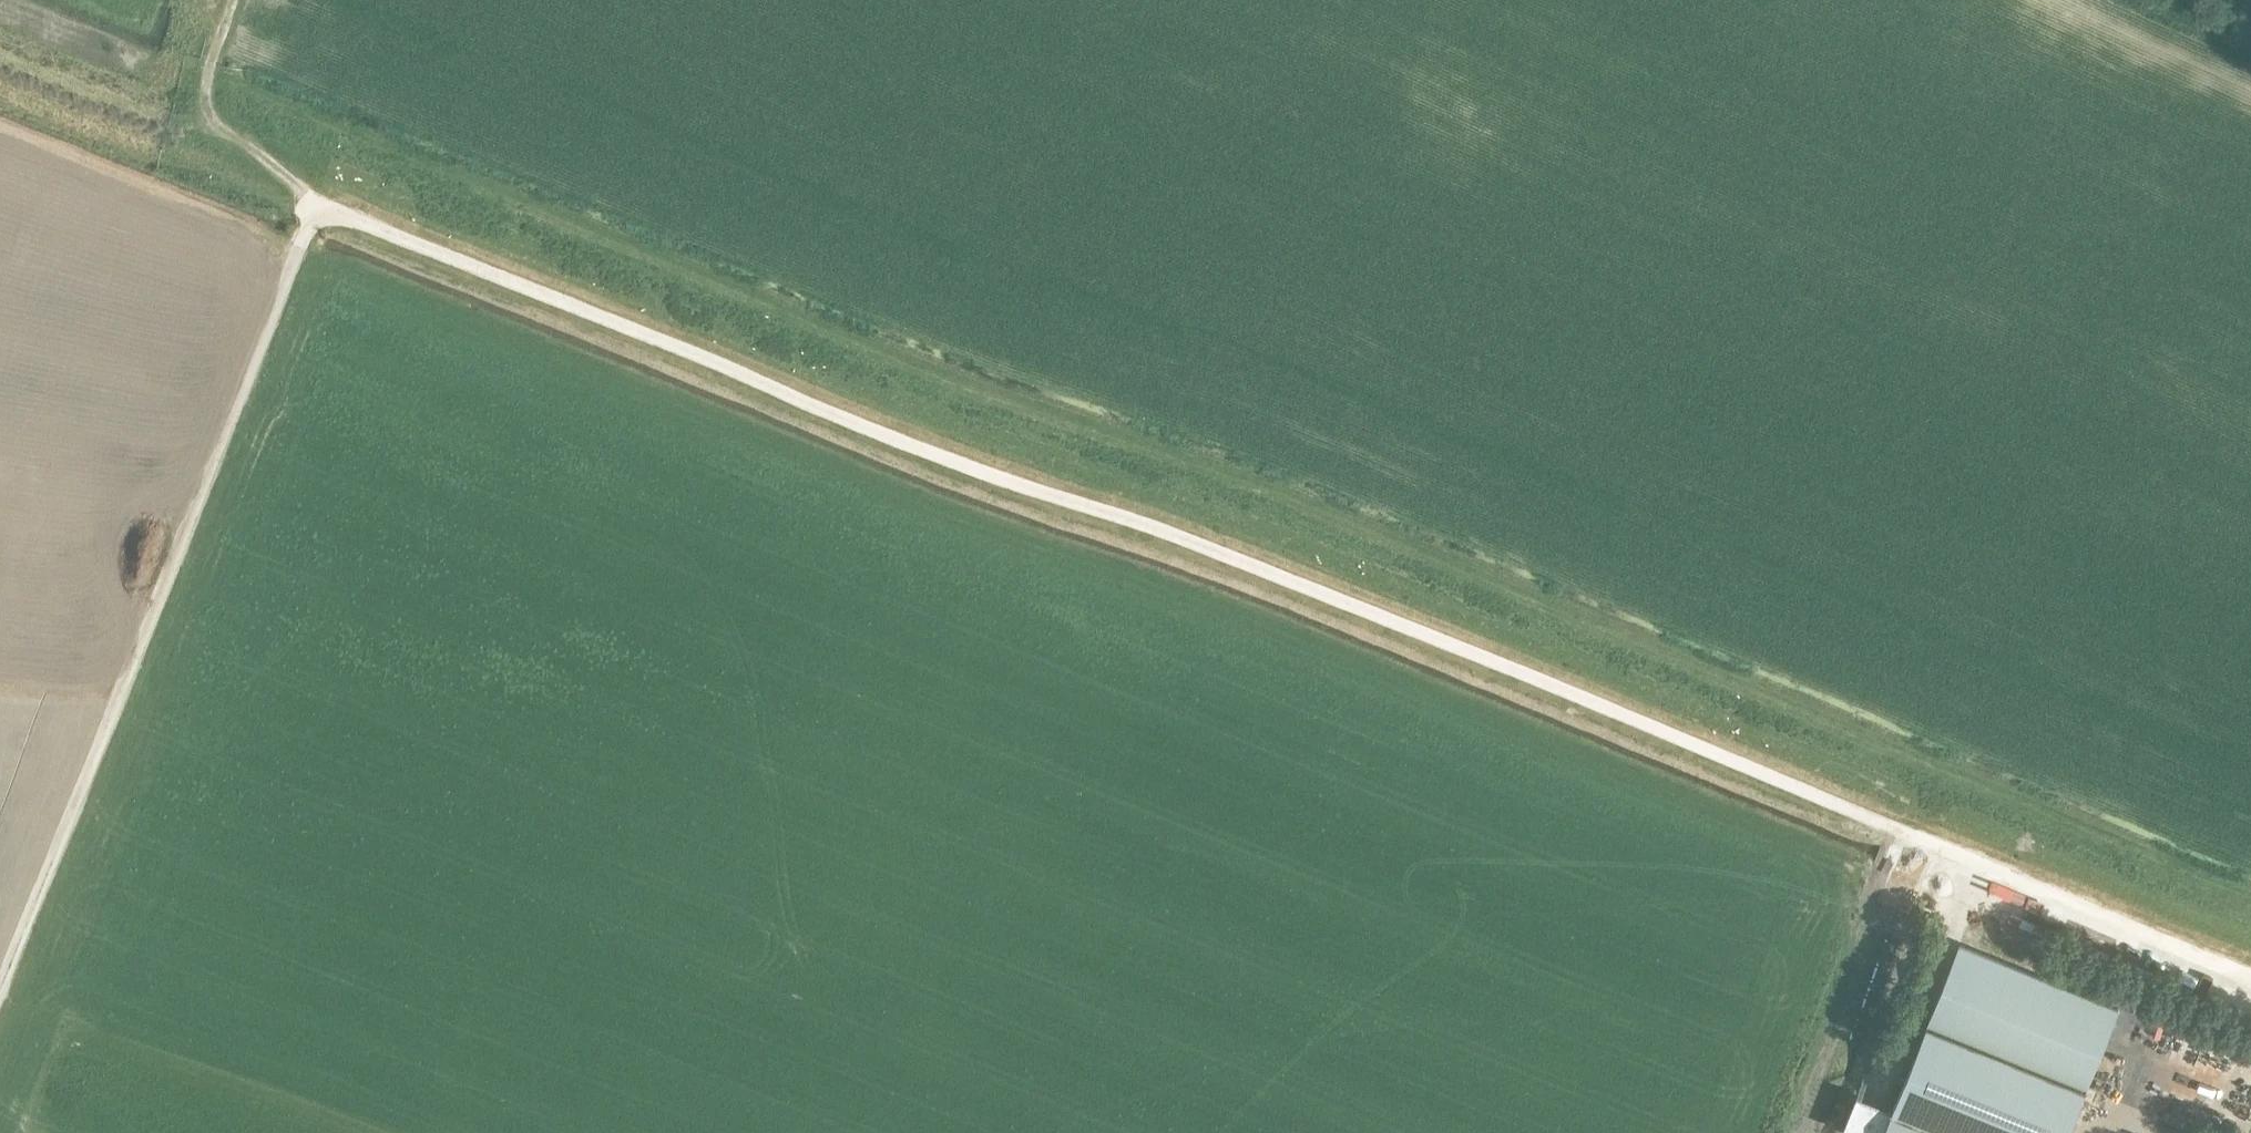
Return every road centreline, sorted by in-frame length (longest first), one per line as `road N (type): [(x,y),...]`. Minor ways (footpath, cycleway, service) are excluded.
road 1 (unclassified): [(313,207),(1699,746),(2250,975)]
road 2 (track): [(0,1000),(313,207)]
road 3 (track): [(233,0),(210,71),(208,105),(313,207)]

